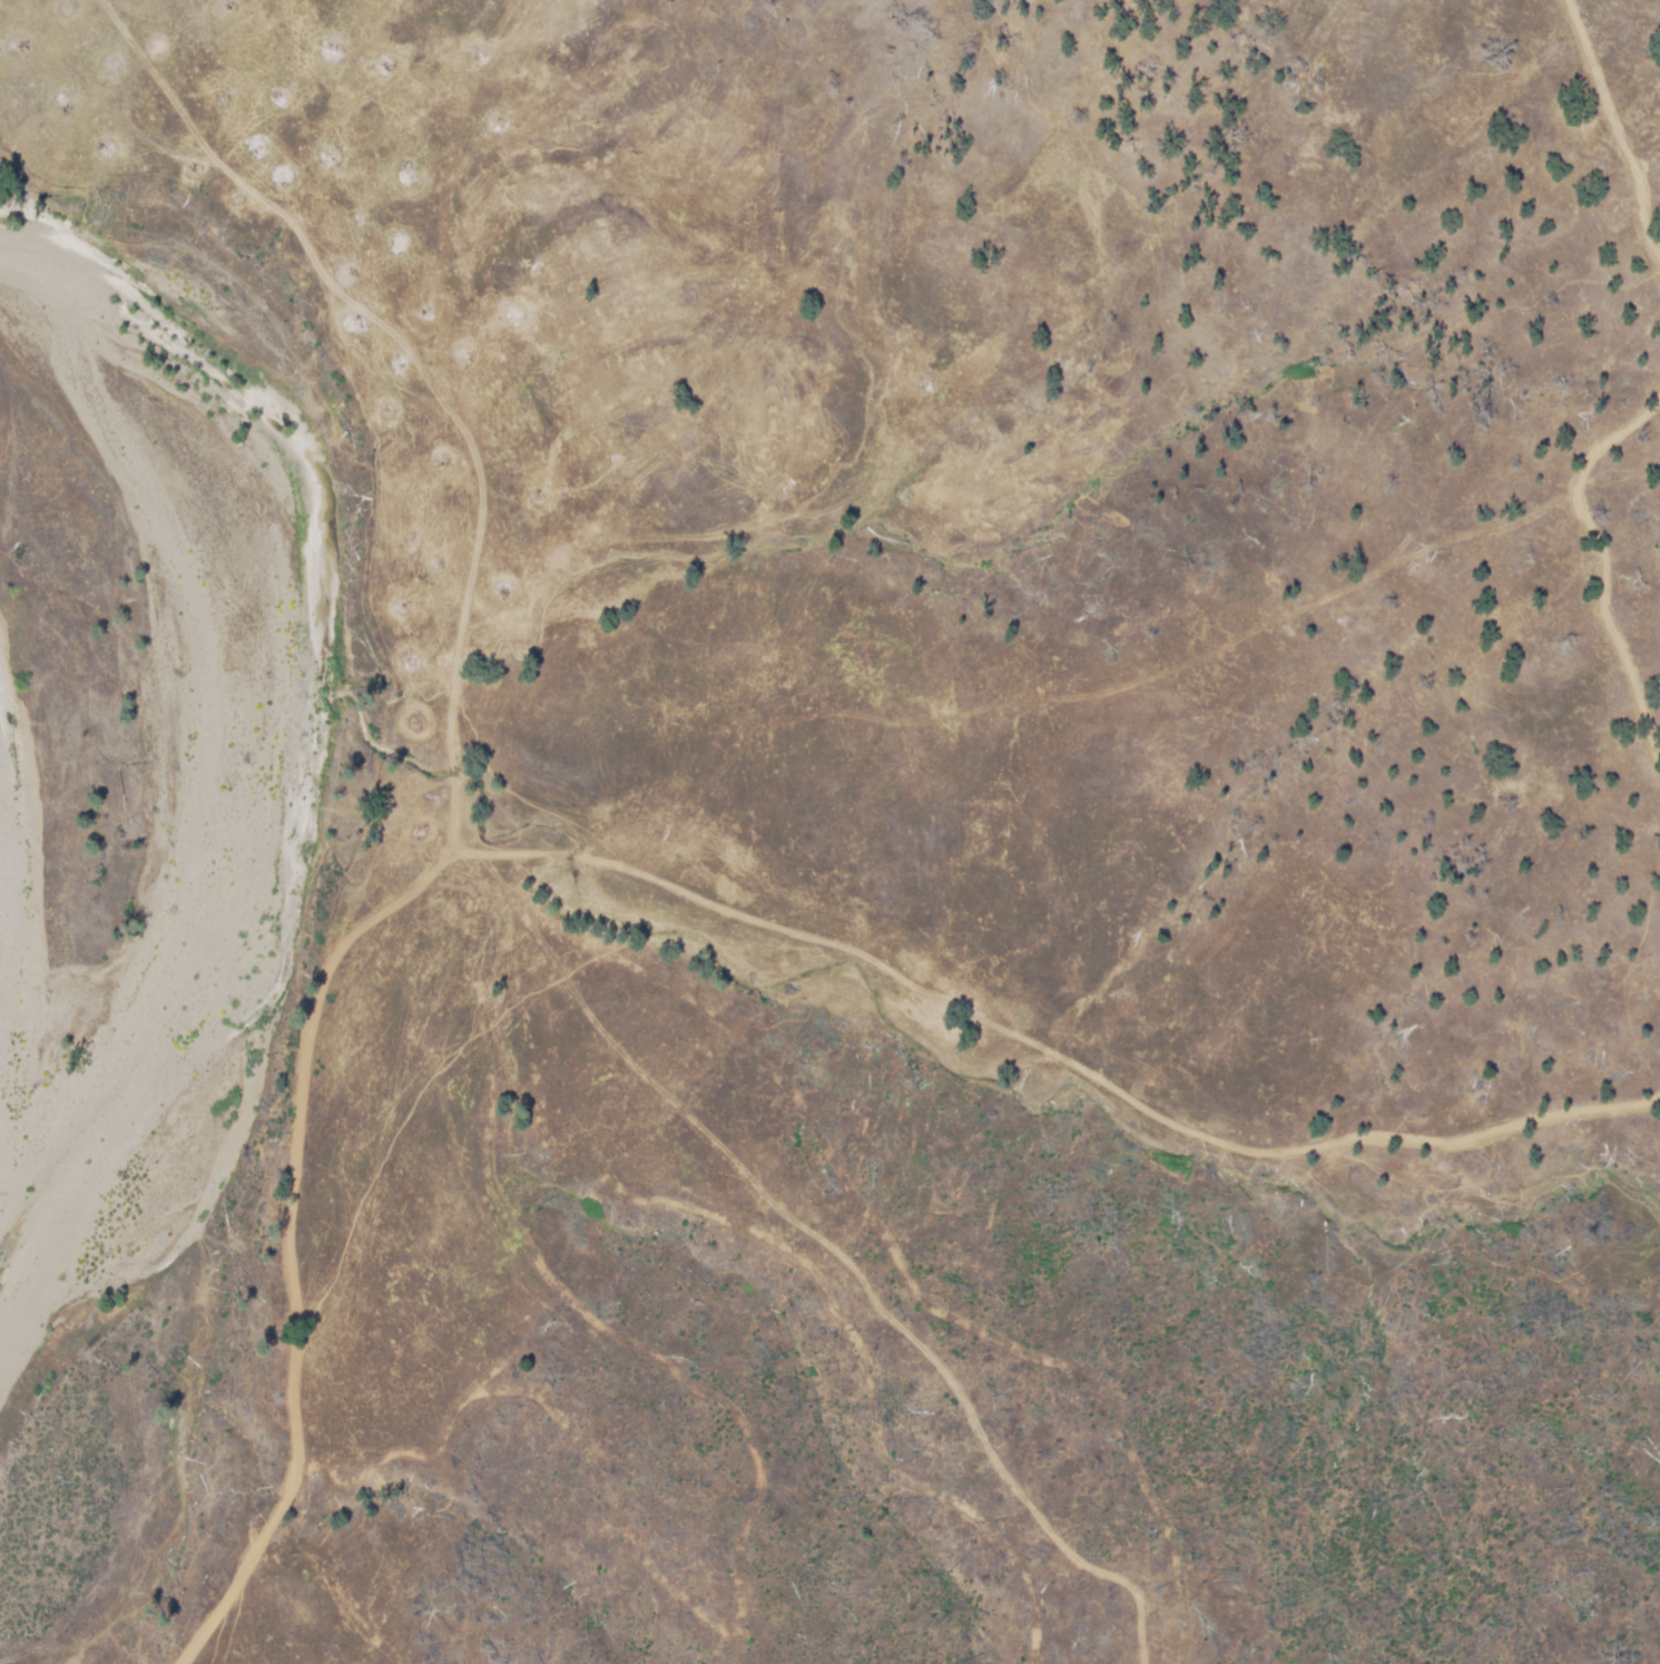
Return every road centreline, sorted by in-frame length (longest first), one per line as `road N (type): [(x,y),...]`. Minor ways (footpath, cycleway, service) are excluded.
road 1 (track): [(106,0),(116,17),(129,128),(155,149),(213,161),(374,375),(444,411),(478,454),(484,511),(464,599),(443,859),(412,893),(357,928),(313,1004),(287,1229),(294,1468),(276,1521),(182,1663)]
road 2 (track): [(443,859),(524,853),(654,877),(954,988),(1013,1034),(1227,1145),(1280,1153),(1368,1132),(1453,1142),(1659,1092)]
road 3 (track): [(1659,760),(1601,607),(1603,555),(1574,491),(1589,452),(1641,414),(1659,388)]
road 4 (track): [(1659,256),(1646,231),(1633,161),(1563,0)]

